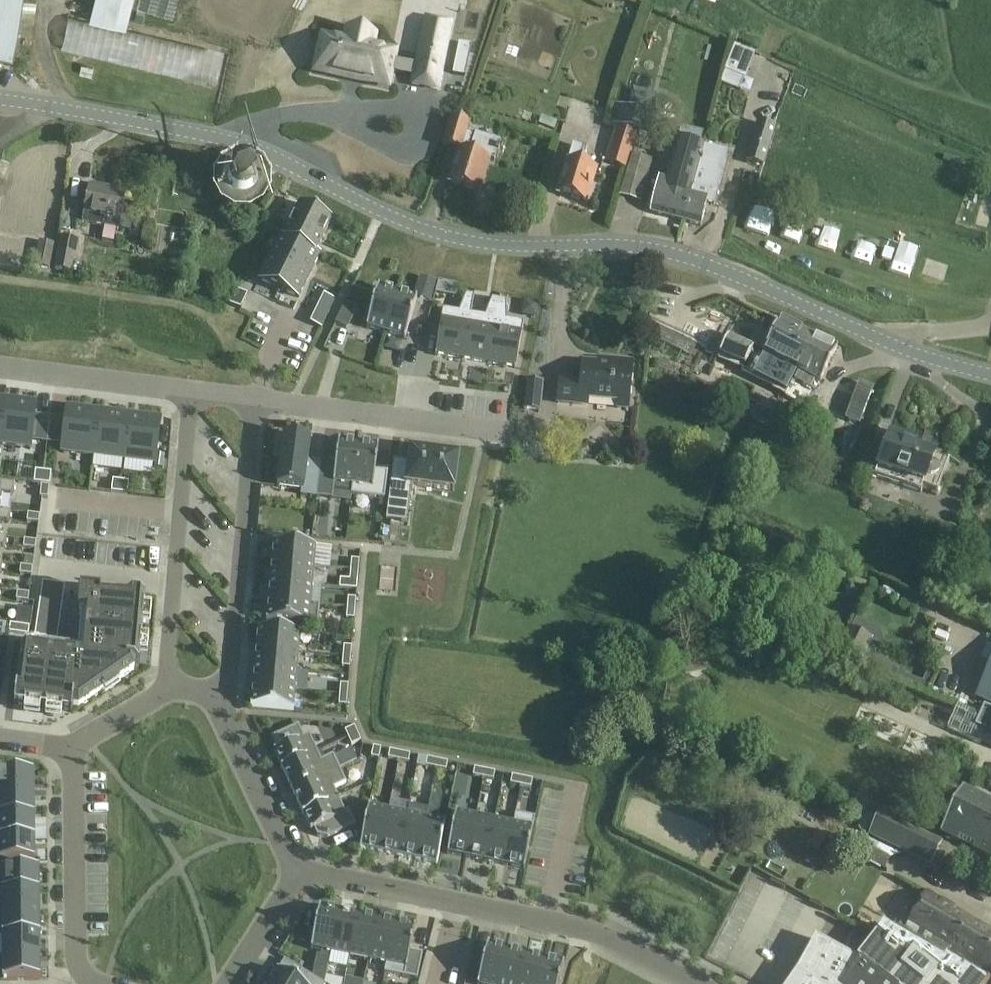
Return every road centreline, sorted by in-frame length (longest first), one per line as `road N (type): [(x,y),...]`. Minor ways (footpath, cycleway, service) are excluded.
road 1 (tertiary): [(990,374),(891,343),(699,260),(643,247),(453,237),(251,147),(0,100)]
road 2 (residential): [(218,697),(231,668),(255,402)]
road 3 (residential): [(168,686),(190,393)]
road 4 (residential): [(699,983),(597,929),(457,899)]
road 5 (residential): [(255,402),(510,431)]
road 6 (residential): [(73,751),(73,952),(98,983)]
road 7 (residential): [(0,369),(190,393)]
road 8 (residential): [(297,866),(218,697)]
road 9 (residential): [(457,899),(297,866)]
road 10 (residential): [(224,983),(297,866)]

